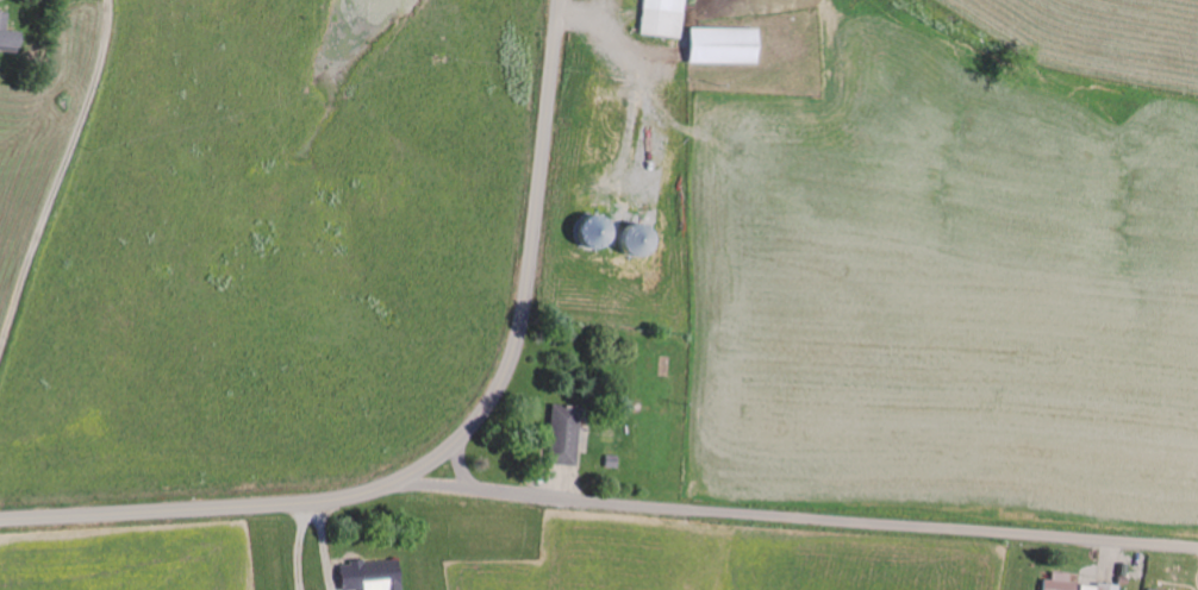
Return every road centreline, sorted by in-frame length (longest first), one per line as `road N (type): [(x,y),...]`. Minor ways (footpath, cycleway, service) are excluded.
road 1 (secondary): [(0,519),(345,496),(417,470),(463,434),(499,389),(522,333),(563,0)]
road 2 (residential): [(417,470),(458,488),(616,506),(1197,550)]

